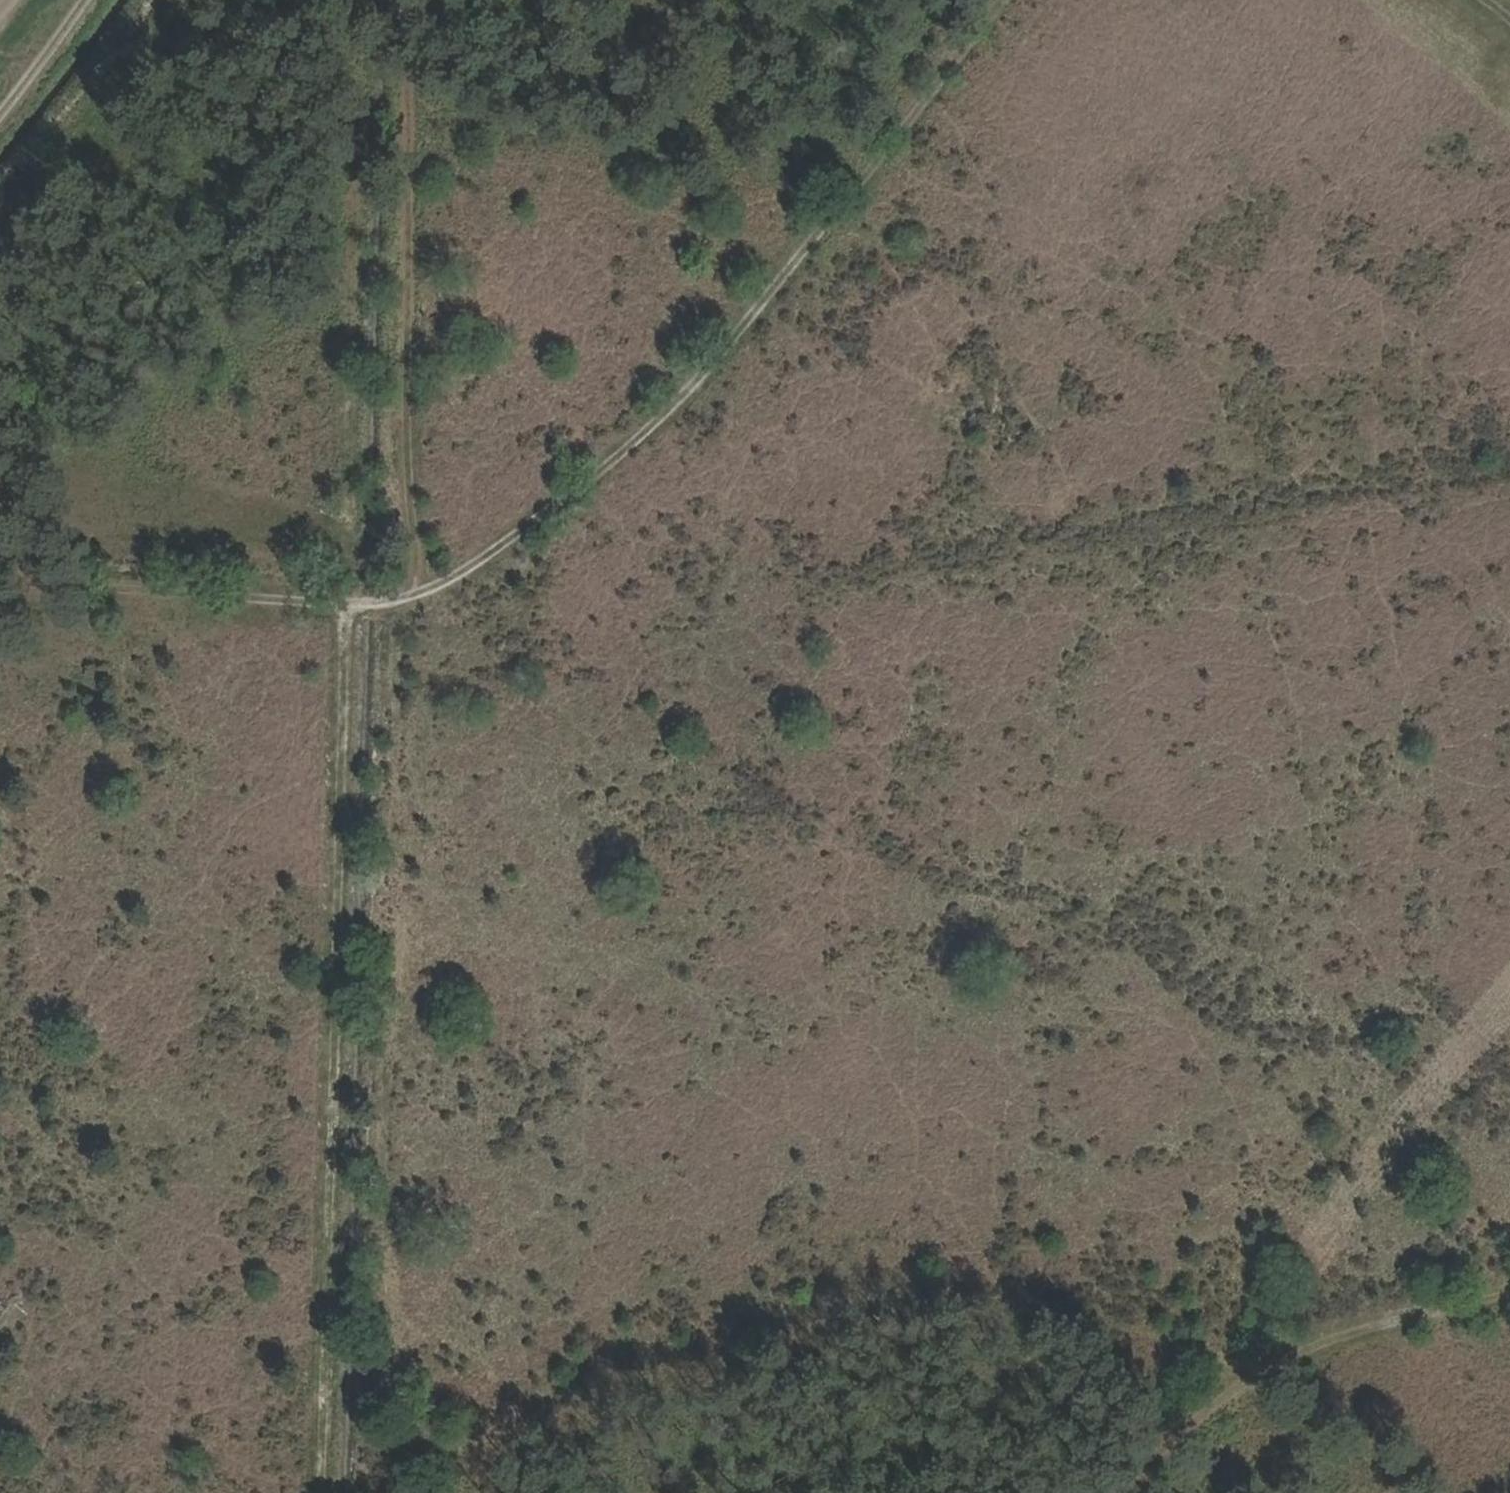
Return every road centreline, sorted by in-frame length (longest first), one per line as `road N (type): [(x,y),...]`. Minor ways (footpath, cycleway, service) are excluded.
road 1 (track): [(0,577),(378,598),(447,589),(505,550),(744,339),(1021,0)]

